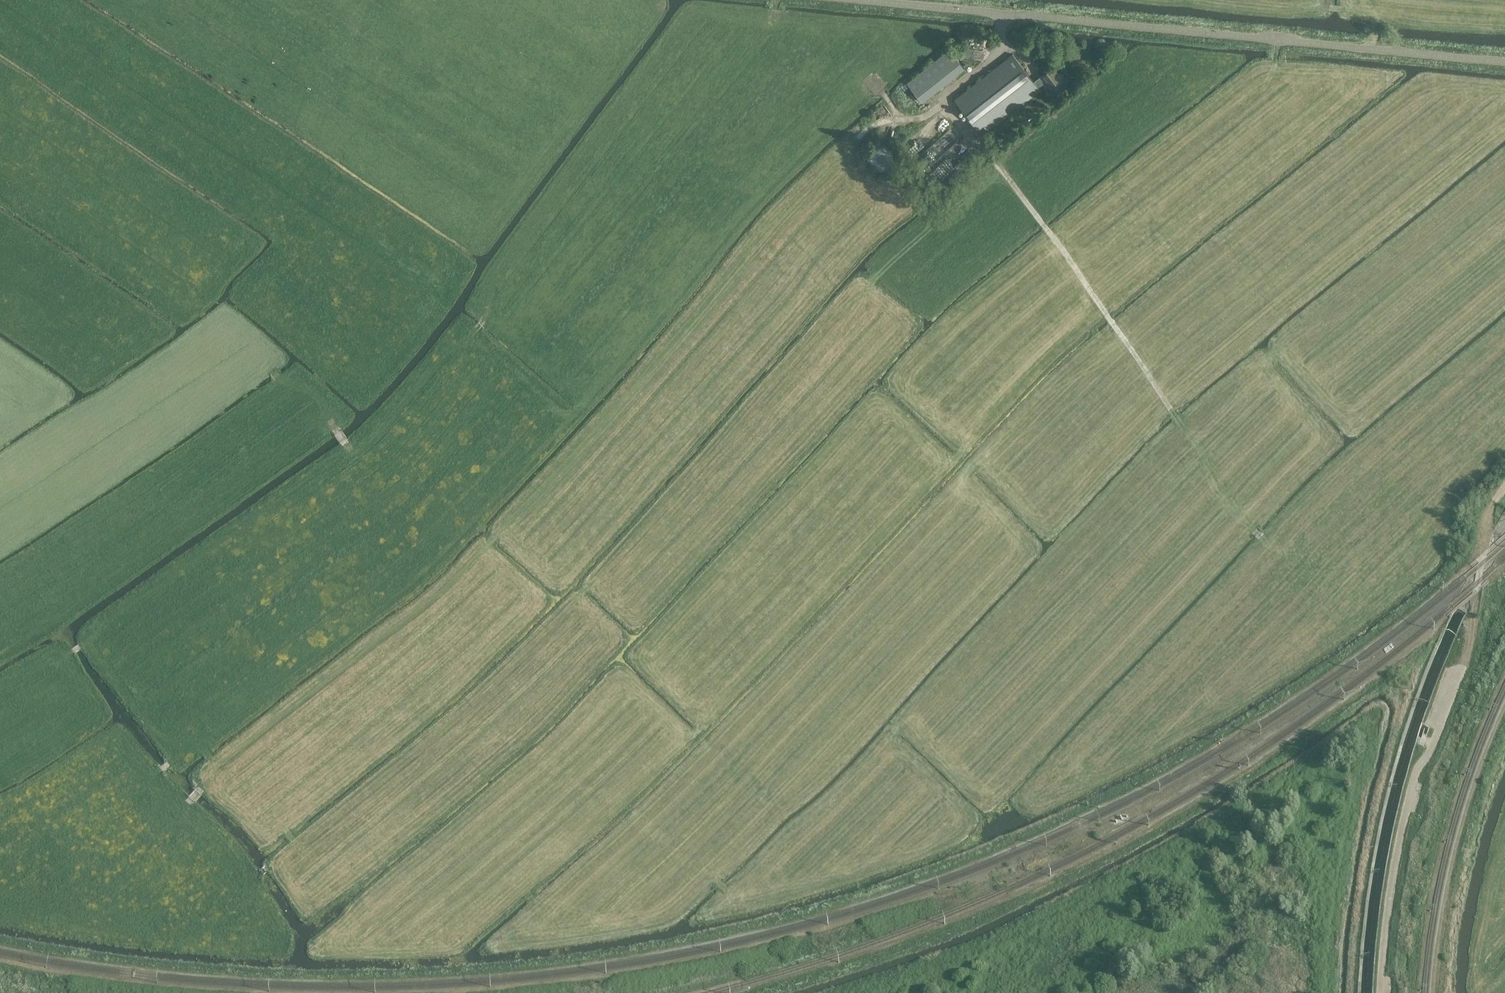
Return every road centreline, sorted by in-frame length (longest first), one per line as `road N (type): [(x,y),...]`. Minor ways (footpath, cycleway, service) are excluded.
road 1 (unclassified): [(1504,62),(861,0)]

